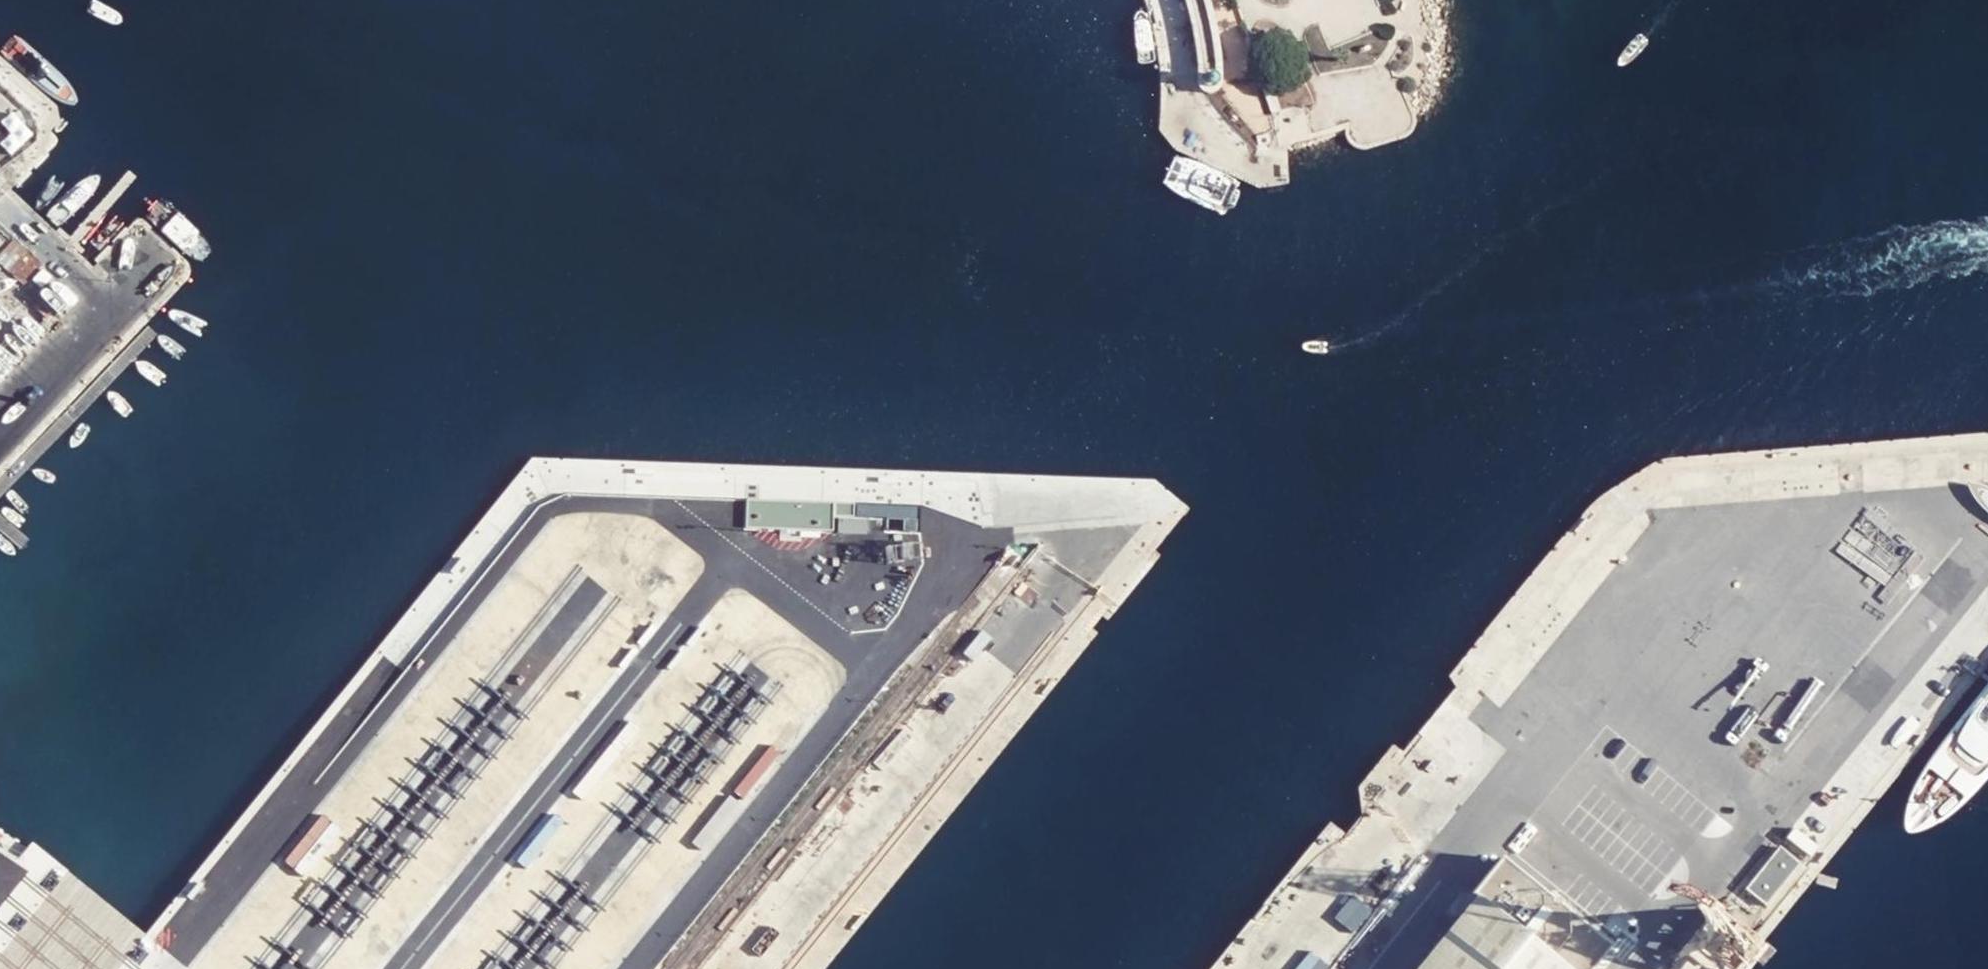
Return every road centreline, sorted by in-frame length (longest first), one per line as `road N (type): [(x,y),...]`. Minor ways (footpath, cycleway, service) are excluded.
road 1 (unclassified): [(0,428),(136,287)]

